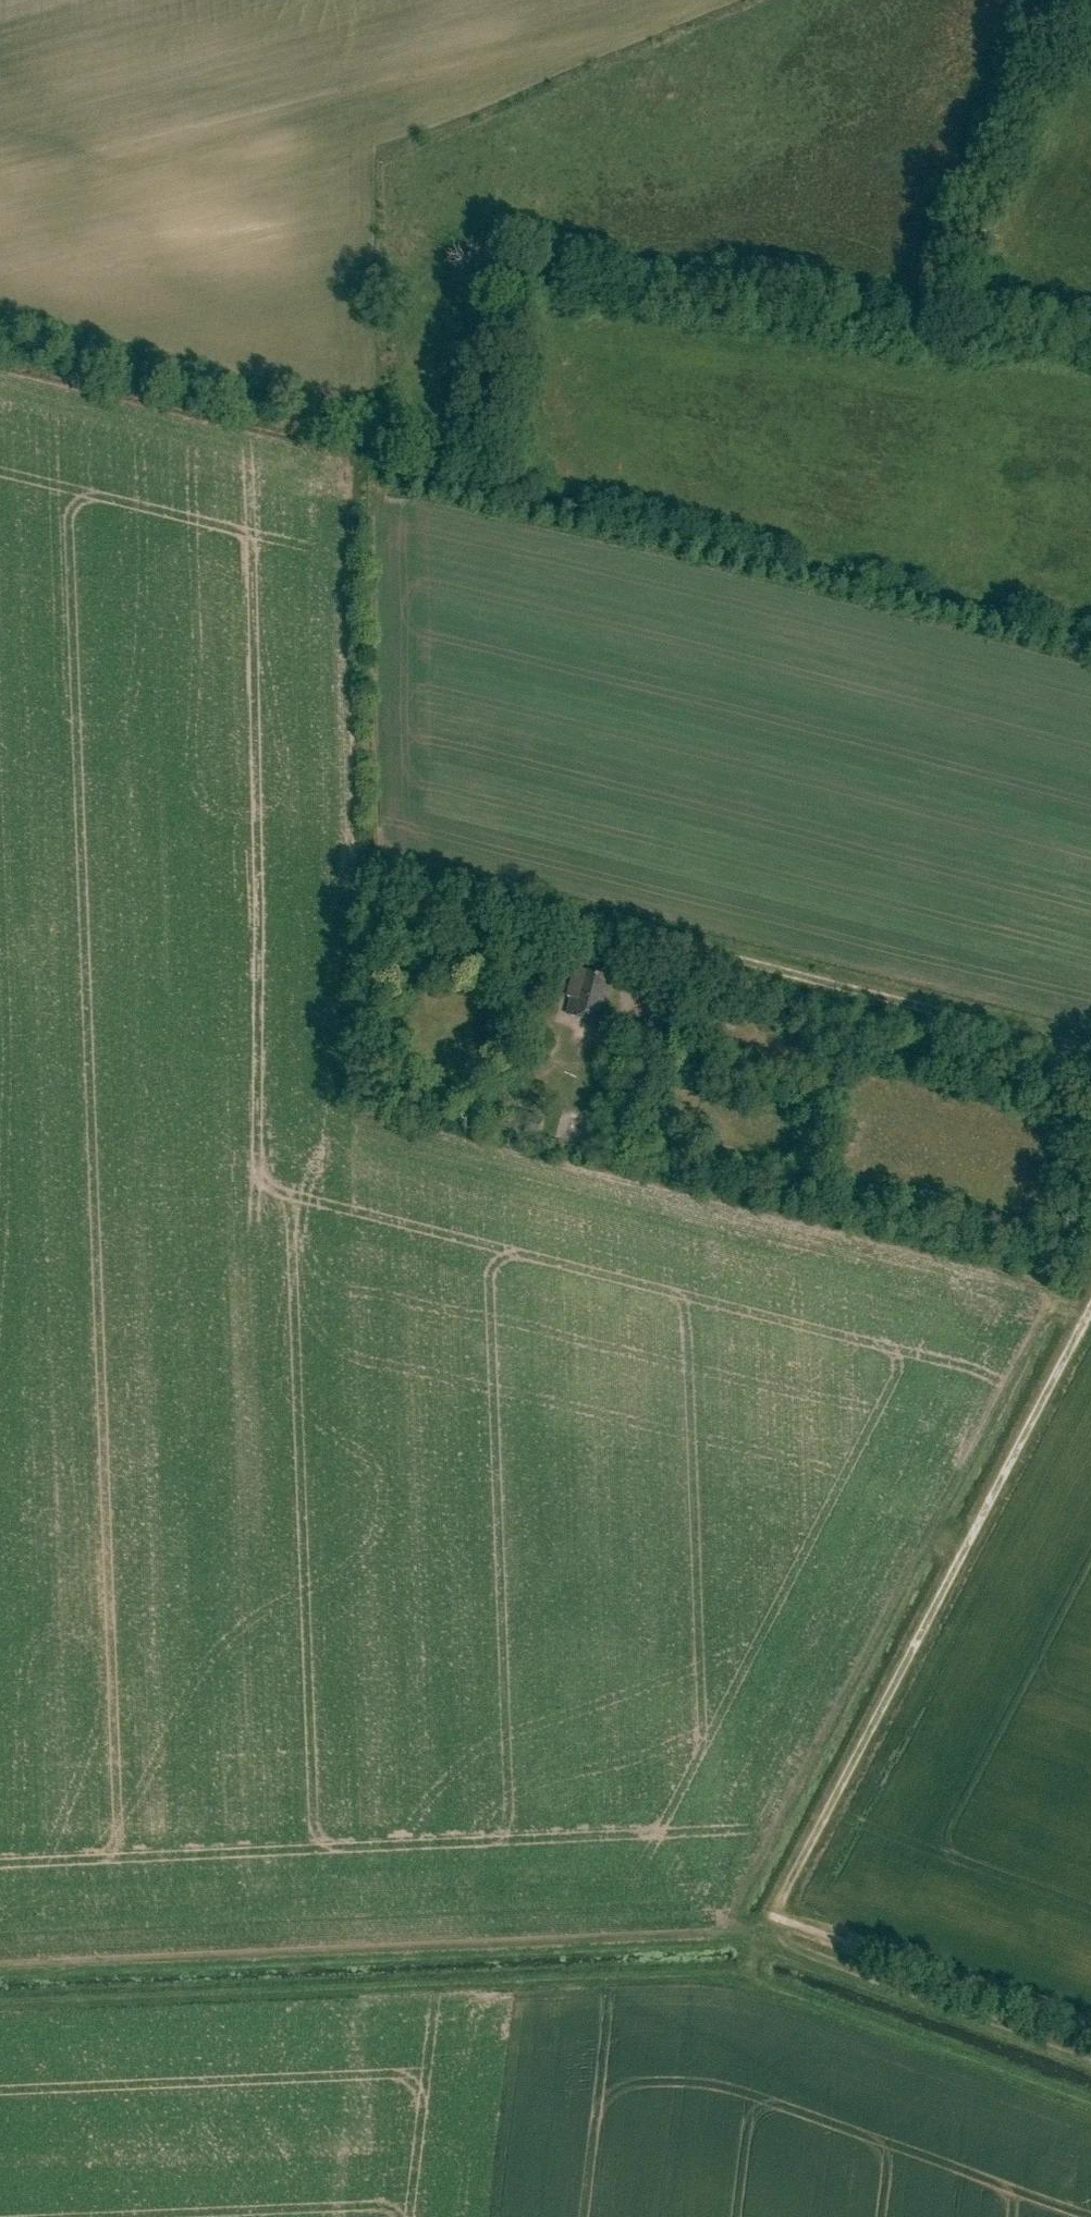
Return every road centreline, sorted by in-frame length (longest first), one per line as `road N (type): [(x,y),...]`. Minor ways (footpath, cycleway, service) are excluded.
road 1 (track): [(0,1968),(717,1932),(776,1916)]
road 2 (track): [(776,1916),(1090,1294)]
road 3 (track): [(1090,1049),(571,924)]

